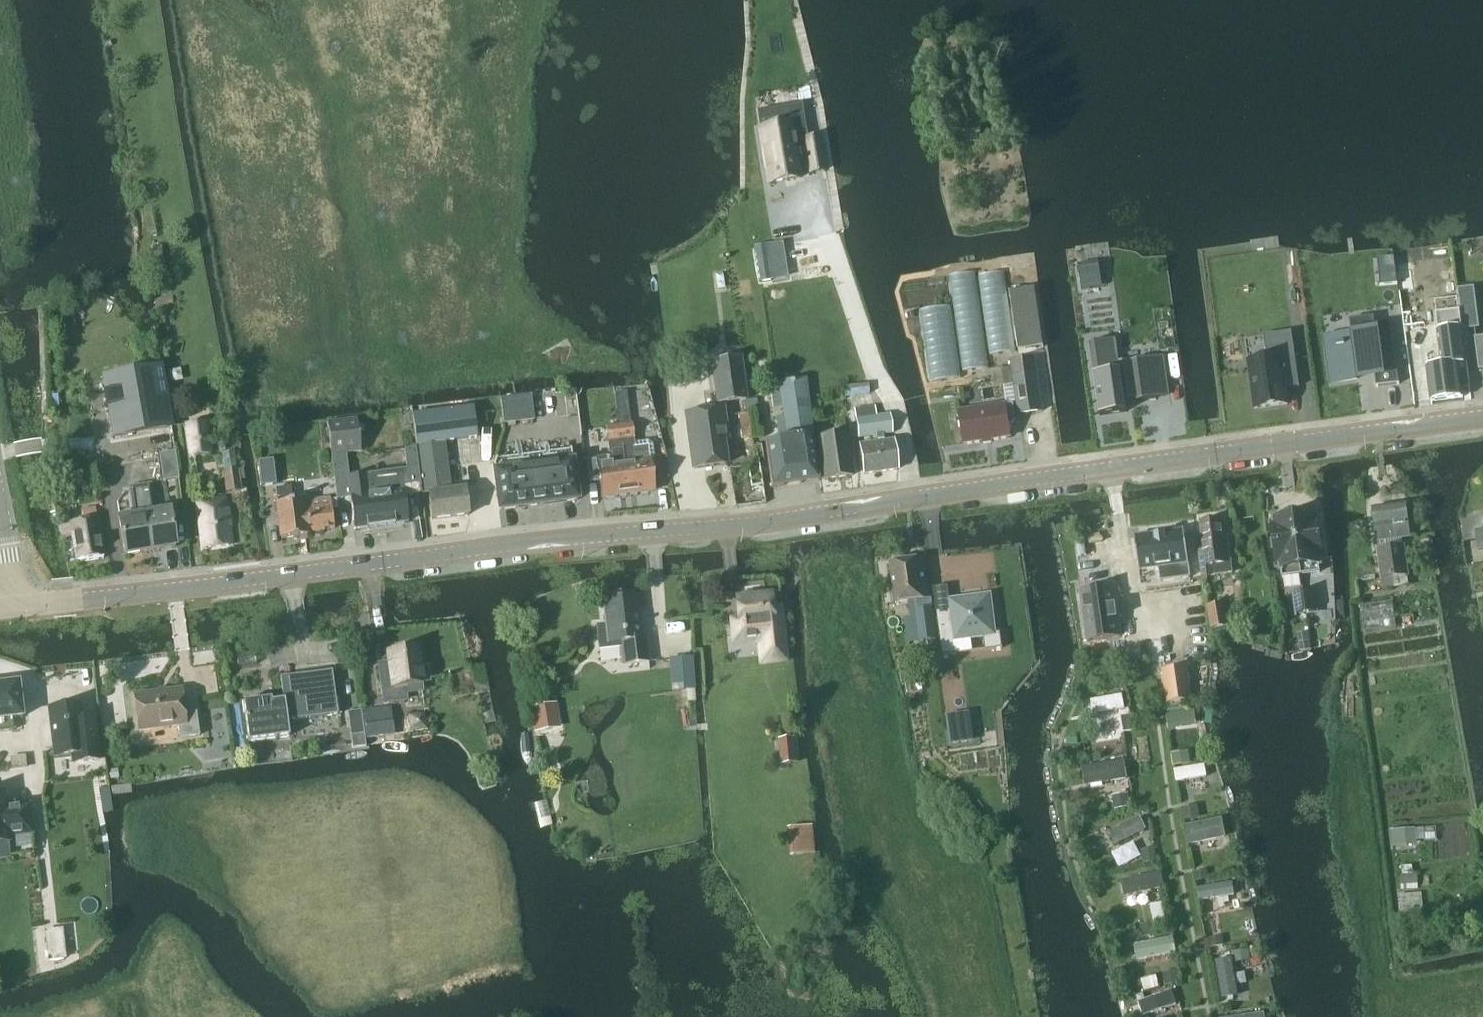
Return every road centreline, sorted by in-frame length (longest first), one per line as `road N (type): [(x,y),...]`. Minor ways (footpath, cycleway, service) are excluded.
road 1 (secondary): [(14,606),(589,535),(740,524),(1482,416)]

